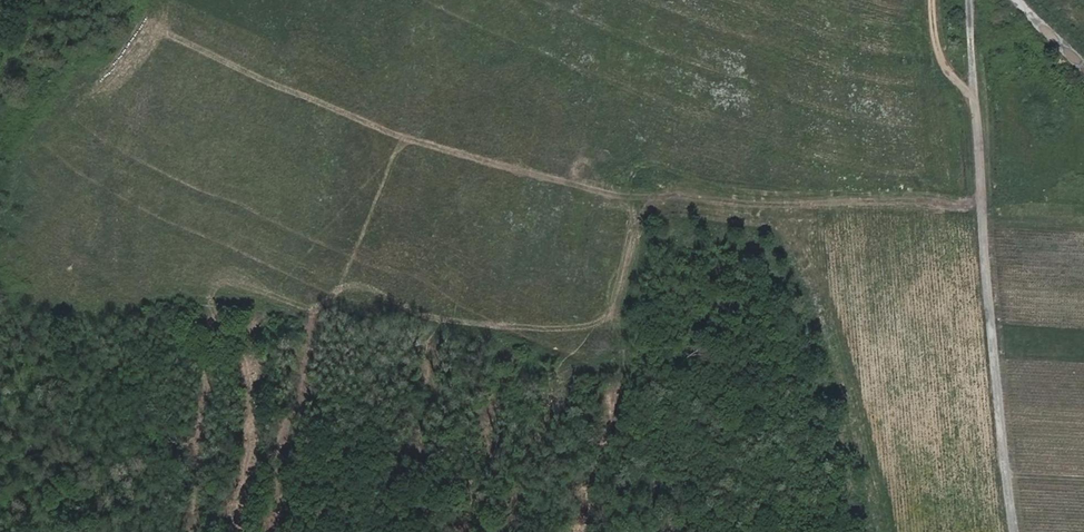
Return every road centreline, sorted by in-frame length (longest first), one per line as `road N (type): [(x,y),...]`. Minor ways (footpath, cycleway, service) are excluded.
road 1 (track): [(969,0),(985,259),(1019,531)]

